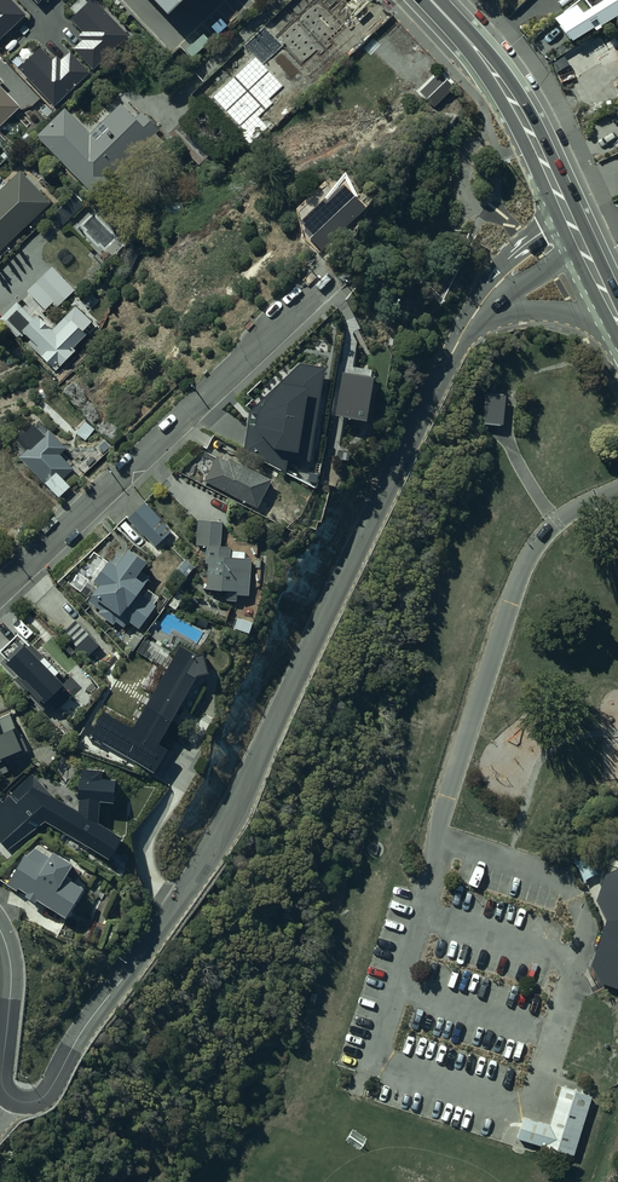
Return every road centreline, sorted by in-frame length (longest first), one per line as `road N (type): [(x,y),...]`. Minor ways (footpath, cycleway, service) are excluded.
road 1 (unclassified): [(450,351),(227,828),(35,1103),(11,1098),(2,1081),(11,972),(0,930)]
road 2 (residential): [(315,291),(0,592)]
road 3 (secondary): [(431,0),(514,97),(569,209)]
road 4 (unclassified): [(450,351),(495,273),(569,209)]
road 5 (secondary): [(617,344),(572,314),(489,312)]

